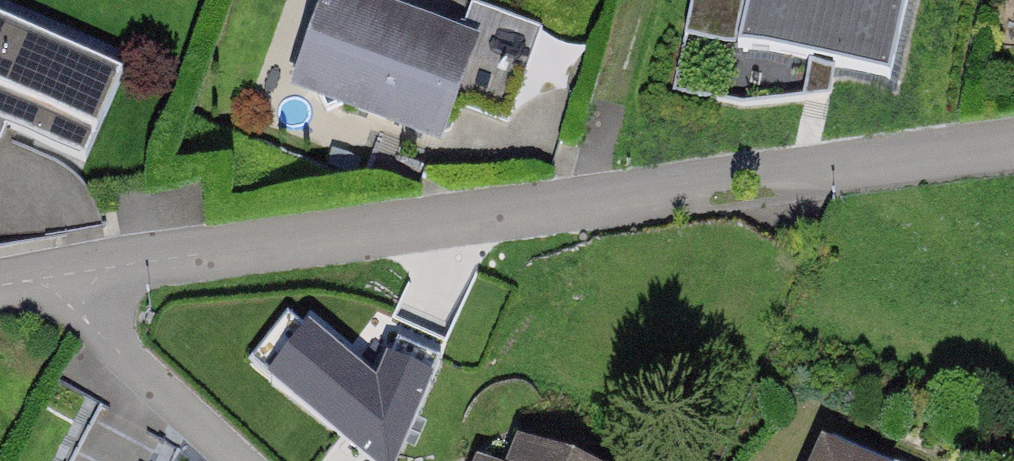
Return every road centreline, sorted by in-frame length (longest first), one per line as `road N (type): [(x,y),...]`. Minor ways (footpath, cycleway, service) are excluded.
road 1 (residential): [(1013,140),(115,267),(72,284)]
road 2 (residential): [(72,284),(89,323),(241,460)]
road 3 (track): [(640,0),(590,199)]

